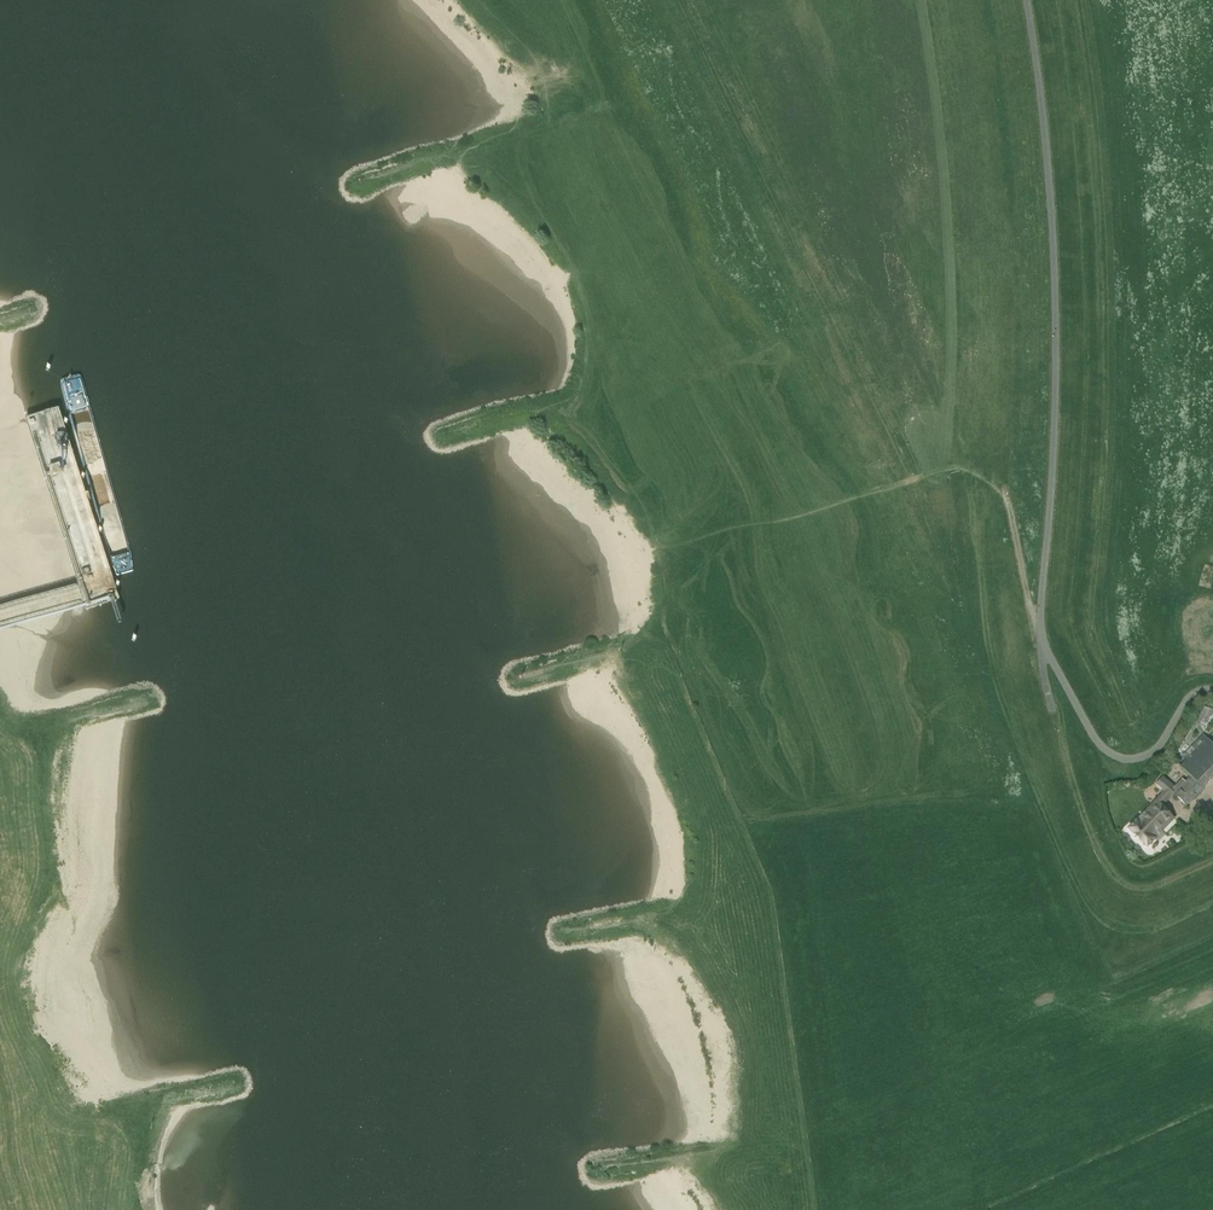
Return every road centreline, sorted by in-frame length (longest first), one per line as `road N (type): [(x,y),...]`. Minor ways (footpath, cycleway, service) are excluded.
road 1 (track): [(977,473),(1007,495),(1040,625)]

